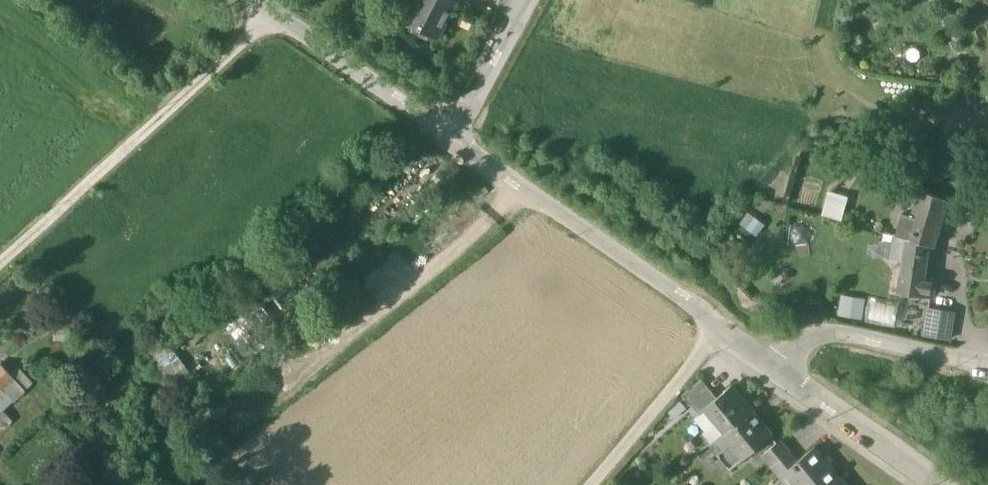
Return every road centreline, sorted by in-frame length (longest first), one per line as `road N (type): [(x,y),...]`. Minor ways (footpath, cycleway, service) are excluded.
road 1 (residential): [(275,13),(0,265)]
road 2 (tertiary): [(987,363),(850,335),(811,336),(791,349),(778,371)]
road 3 (tertiary): [(456,142),(275,13)]
road 4 (tertiary): [(599,241),(778,371)]
road 5 (tertiary): [(778,371),(938,484)]
road 6 (tertiary): [(599,241),(456,142)]
road 7 (residential): [(456,142),(532,0)]

